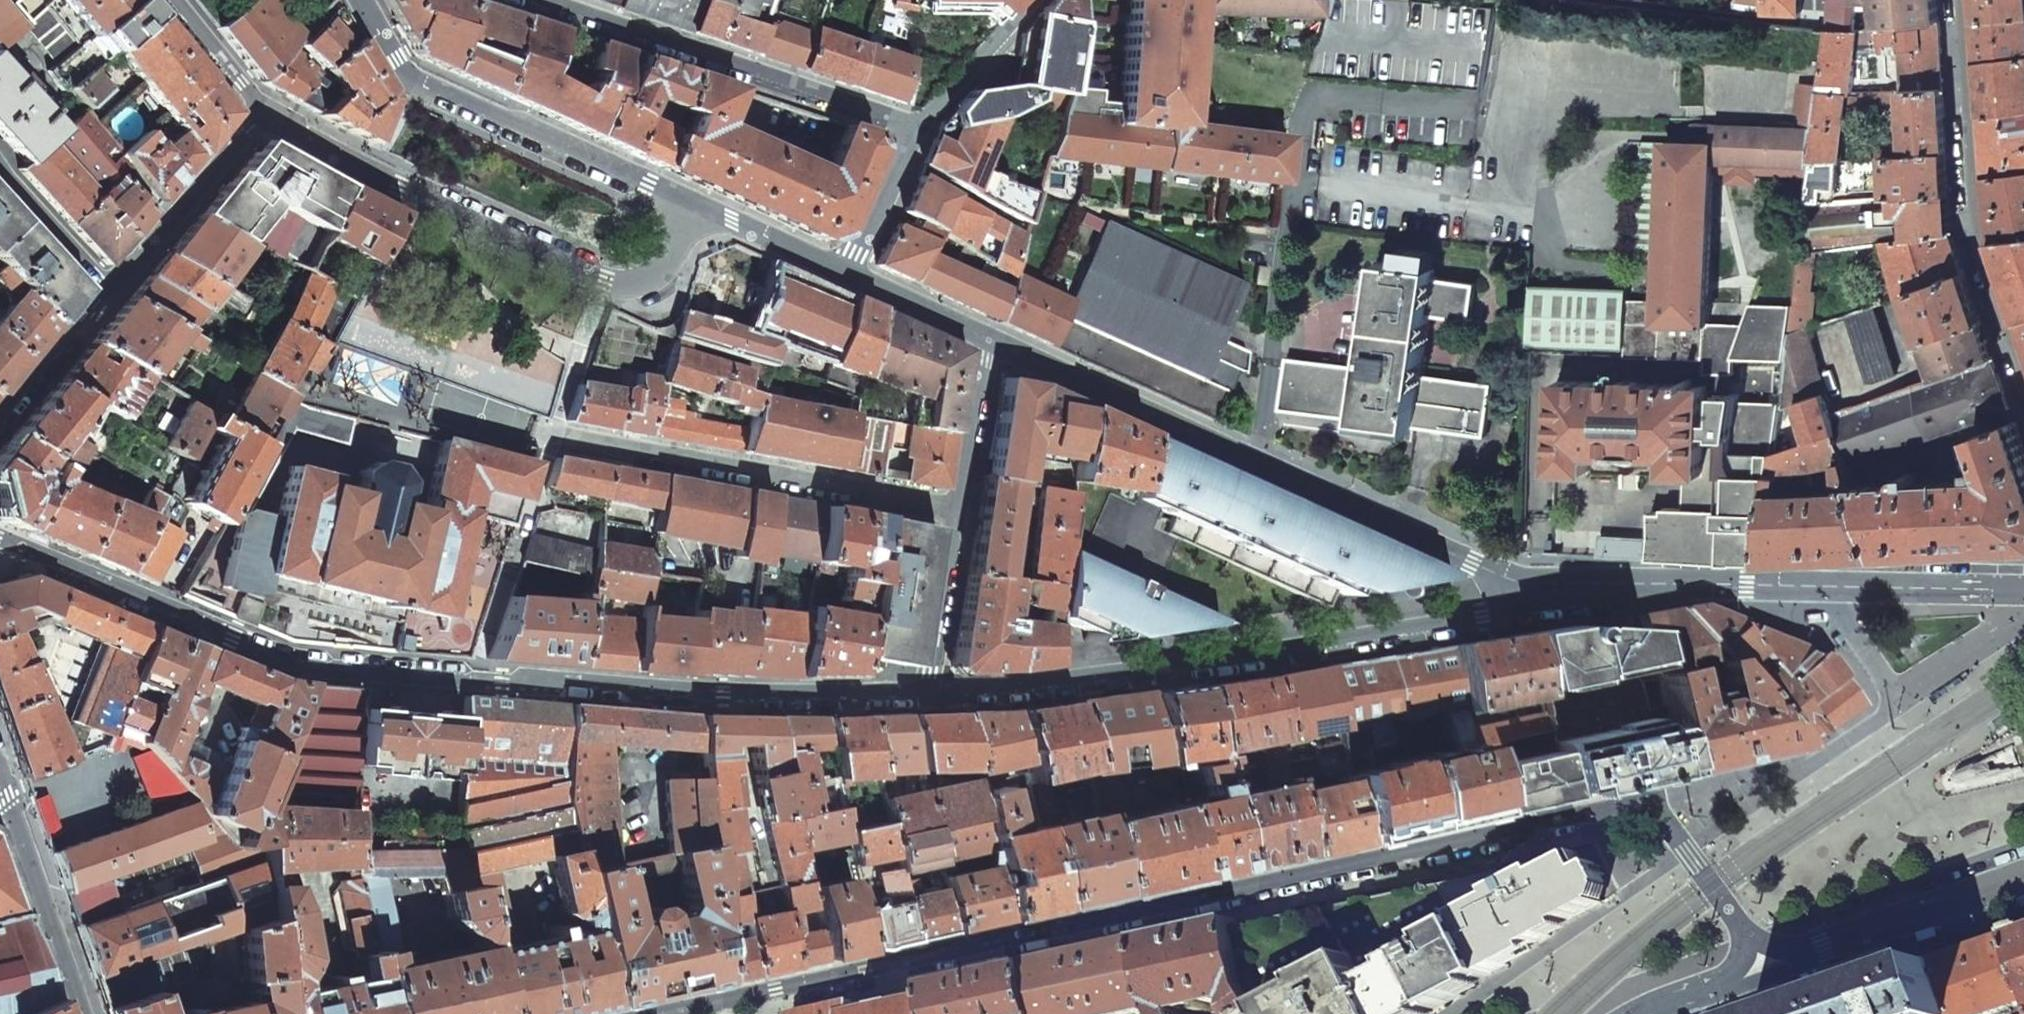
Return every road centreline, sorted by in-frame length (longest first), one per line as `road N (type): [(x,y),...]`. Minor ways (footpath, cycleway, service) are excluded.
road 1 (residential): [(1767,968),(1650,800),(667,1013)]
road 2 (residential): [(0,540),(292,661),(842,695),(928,693)]
road 3 (residential): [(928,693),(1712,581)]
road 4 (residential): [(991,342),(1477,561),(1712,581)]
road 5 (residential): [(266,114),(616,284),(651,276),(688,201)]
road 6 (residential): [(917,133),(524,0)]
road 7 (residential): [(688,201),(403,71),(364,0)]
road 8 (residential): [(1957,0),(1972,232),(2023,380)]
road 9 (residential): [(991,342),(928,693)]
road 10 (residential): [(1712,581),(2023,589)]
road 11 (residential): [(1767,968),(2023,880)]
road 12 (residential): [(110,294),(266,114)]
road 13 (residential): [(90,1013),(12,793)]
road 14 (residential): [(917,133),(1033,0)]
road 15 (residential): [(847,275),(688,201)]
road 16 (residential): [(0,420),(110,294)]
road 17 (residential): [(0,174),(110,294)]
road 18 (residential): [(847,275),(991,342)]
road 19 (residential): [(847,275),(917,133)]
road 20 (residential): [(266,114),(174,0)]
road 21 (residential): [(1643,1013),(1767,968)]

